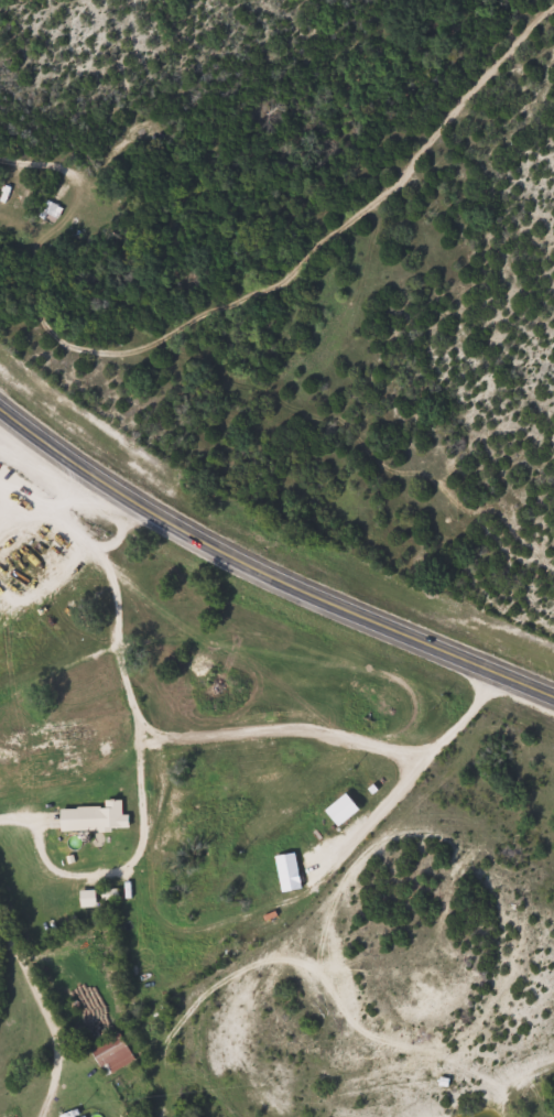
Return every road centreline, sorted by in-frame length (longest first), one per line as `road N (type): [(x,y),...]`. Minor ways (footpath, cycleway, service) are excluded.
road 1 (primary): [(553,693),(290,581),(167,513),(0,397)]
road 2 (residential): [(406,0),(248,142),(0,386)]
road 3 (residential): [(491,668),(469,719),(427,761),(351,760),(171,789),(118,857)]
road 4 (residential): [(427,761),(336,941)]

